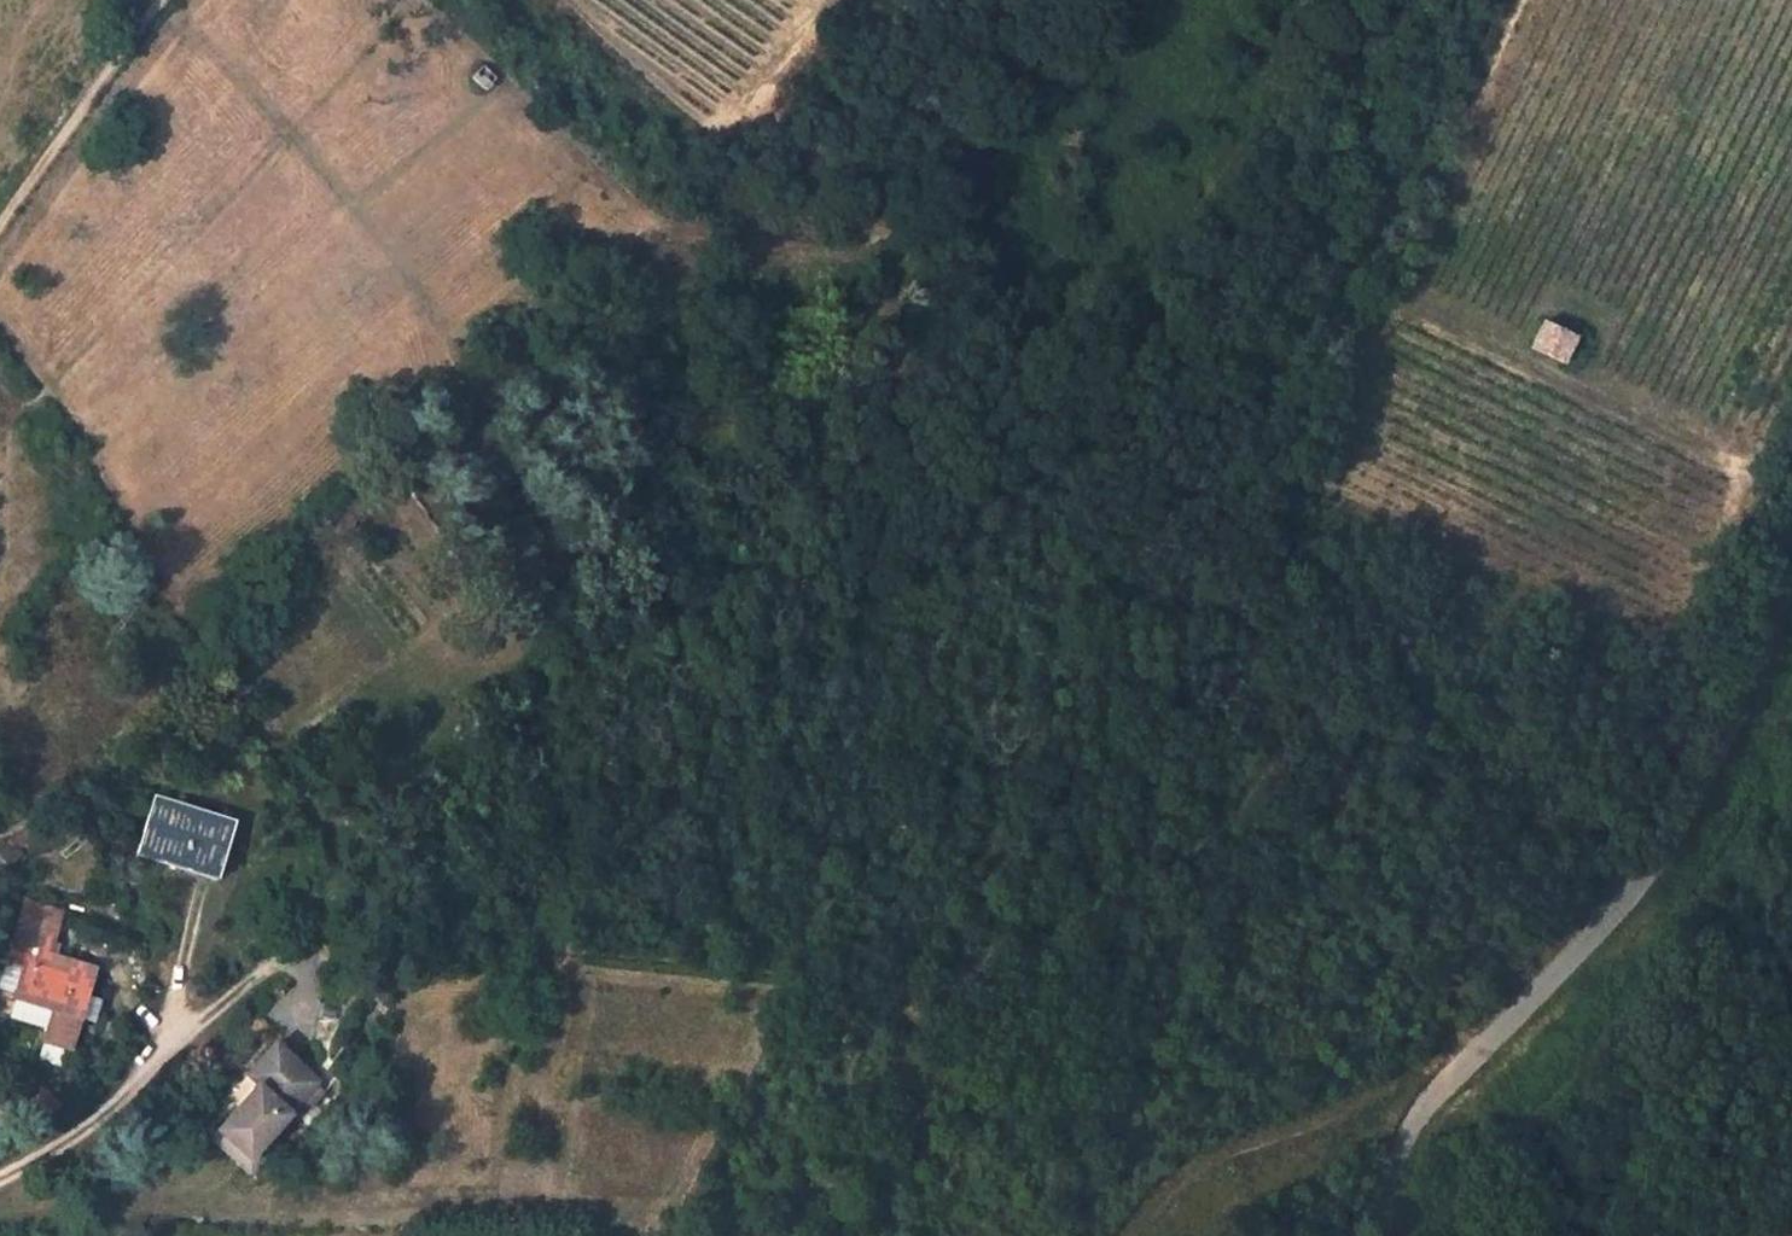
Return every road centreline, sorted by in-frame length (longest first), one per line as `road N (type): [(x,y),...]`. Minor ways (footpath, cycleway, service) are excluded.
road 1 (unclassified): [(1791,546),(1720,762),(1641,894),(1423,1119),(1385,1204),(1386,1235)]
road 2 (track): [(0,226),(155,0)]

